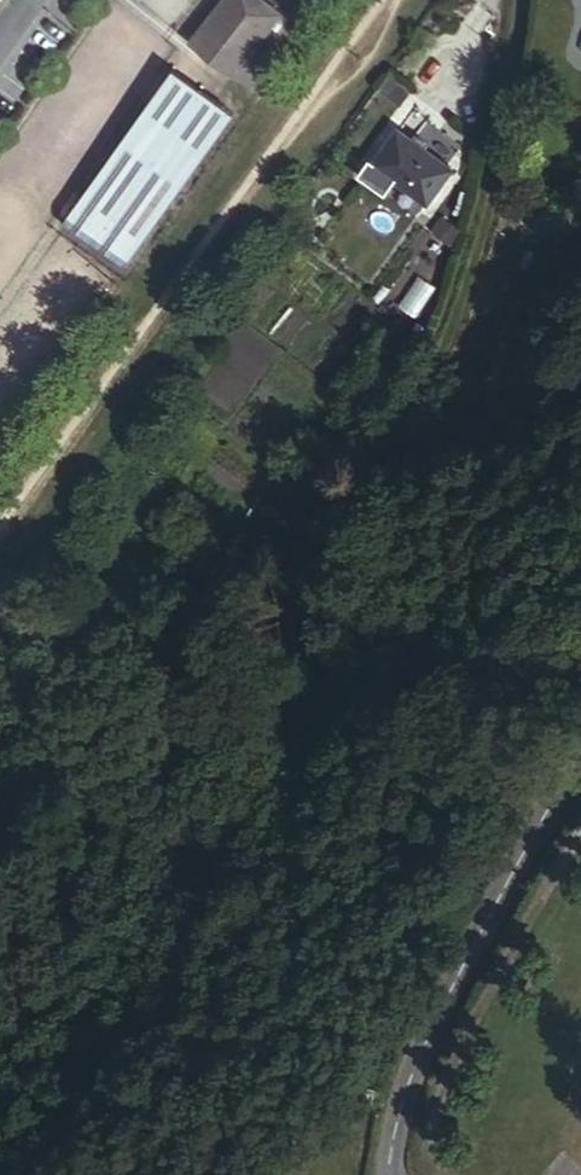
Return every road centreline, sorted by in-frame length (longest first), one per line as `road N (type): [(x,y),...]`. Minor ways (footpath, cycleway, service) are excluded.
road 1 (unclassified): [(516,0),(483,223),(460,305),(301,573)]
road 2 (unclassified): [(392,1137),(412,1061),(580,758)]

